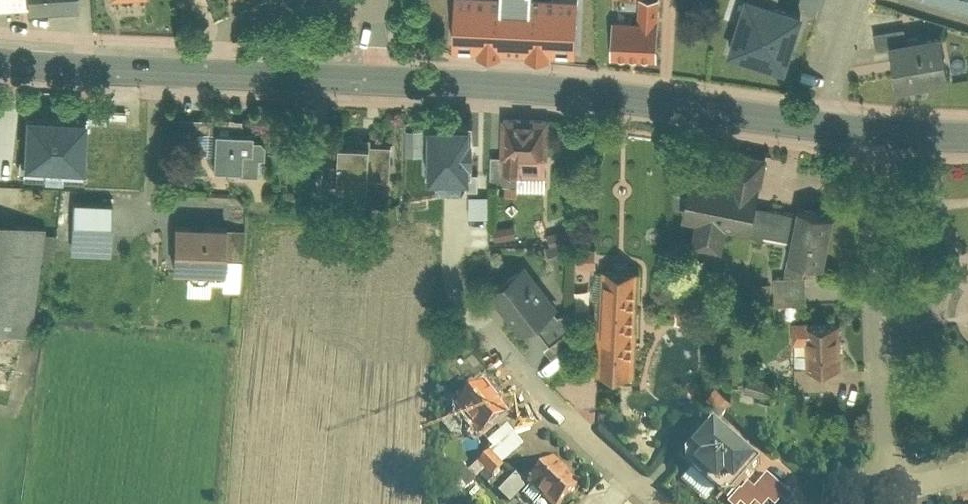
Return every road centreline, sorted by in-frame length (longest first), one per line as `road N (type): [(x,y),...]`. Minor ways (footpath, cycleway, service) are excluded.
road 1 (primary): [(823,125),(593,93),(372,80)]
road 2 (primary): [(372,80),(0,61)]
road 3 (residential): [(881,498),(881,131)]
road 4 (residential): [(499,342),(654,503)]
road 5 (residential): [(823,125),(860,0)]

